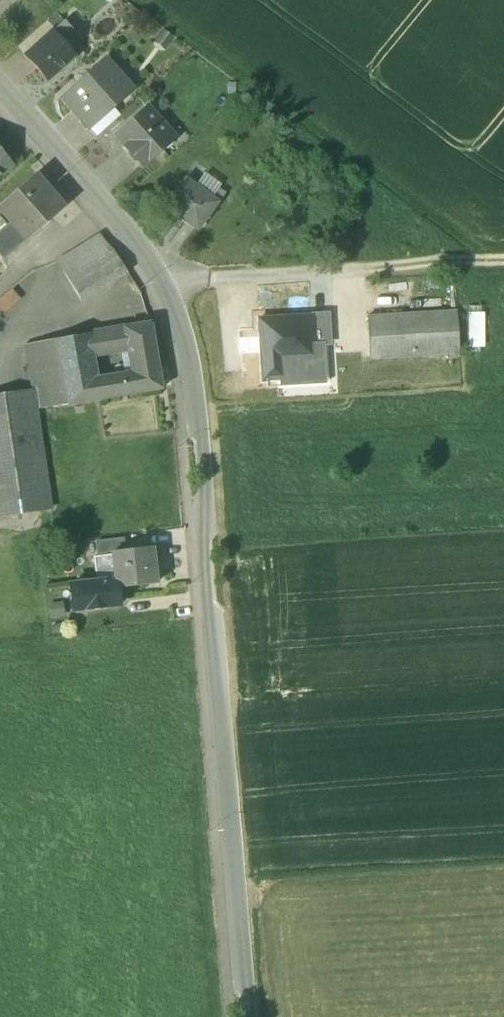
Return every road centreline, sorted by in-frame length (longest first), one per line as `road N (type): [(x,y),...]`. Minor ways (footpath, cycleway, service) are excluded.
road 1 (residential): [(0,86),(138,242),(164,290),(202,437),(202,530),(234,871)]
road 2 (unclassified): [(234,871),(252,1016)]
road 3 (track): [(503,261),(370,269)]

